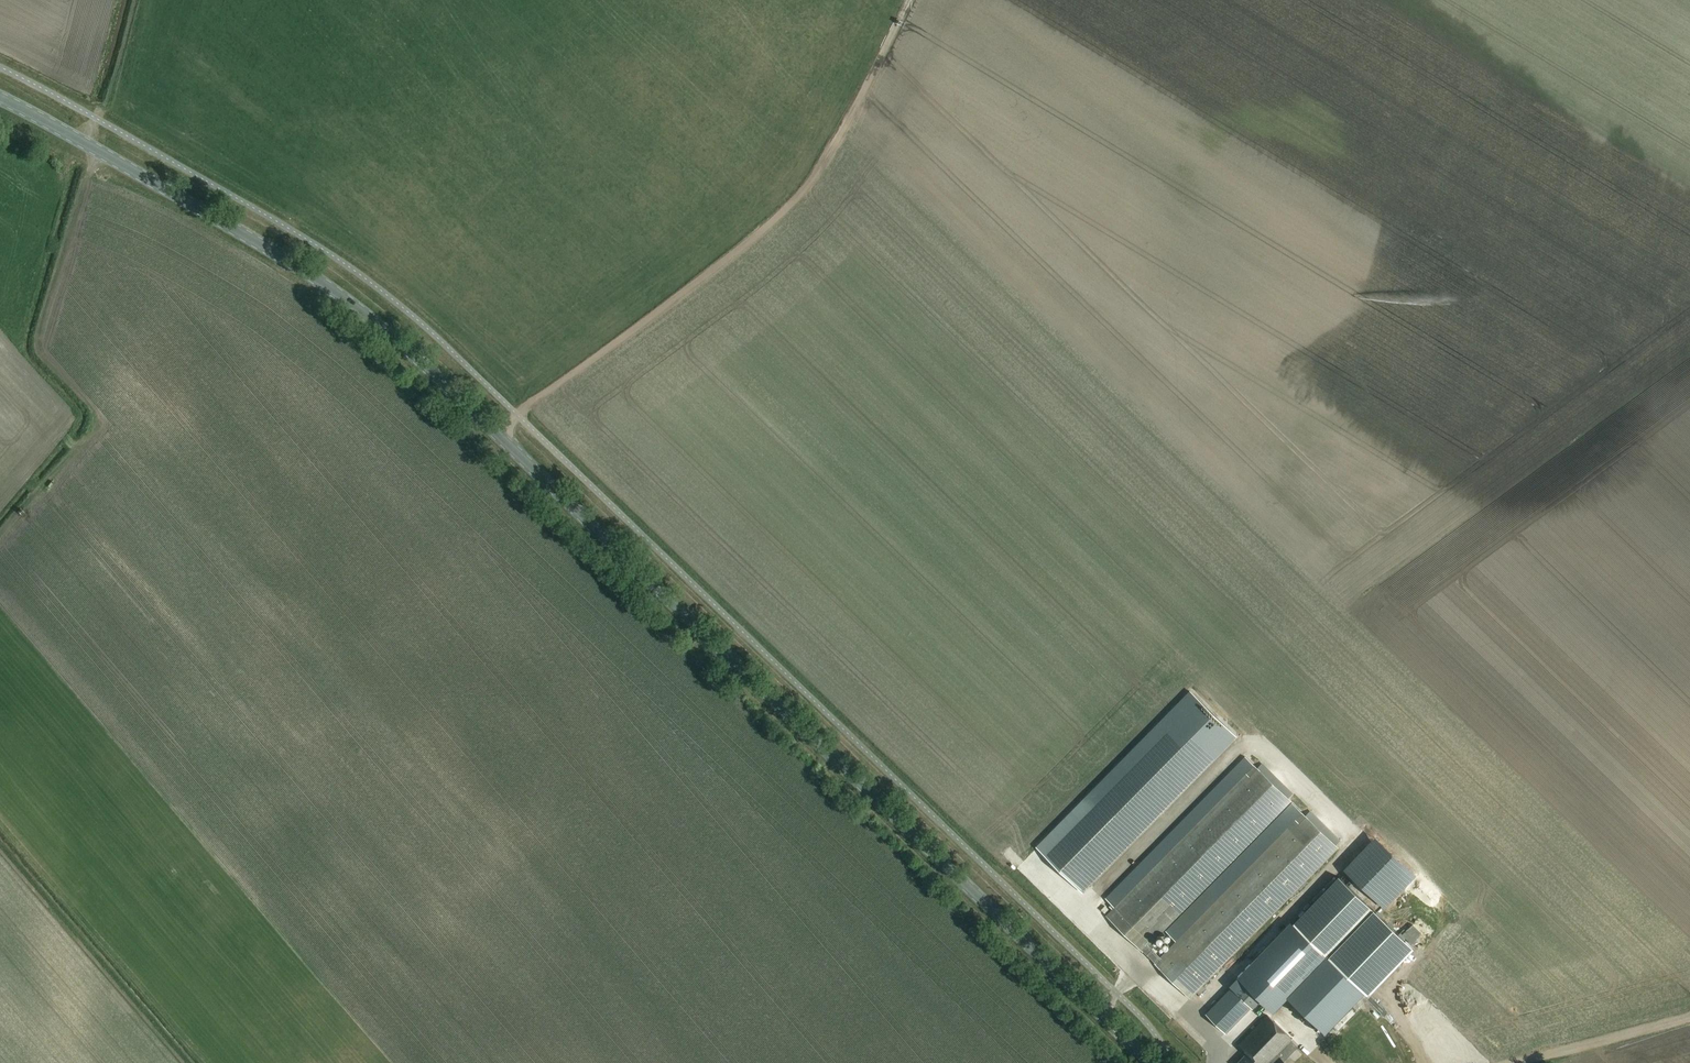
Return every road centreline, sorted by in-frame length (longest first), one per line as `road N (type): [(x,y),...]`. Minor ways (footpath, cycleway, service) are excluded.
road 1 (secondary): [(1152,1062),(358,307),(0,99)]
road 2 (track): [(1513,1062),(1689,1016)]

